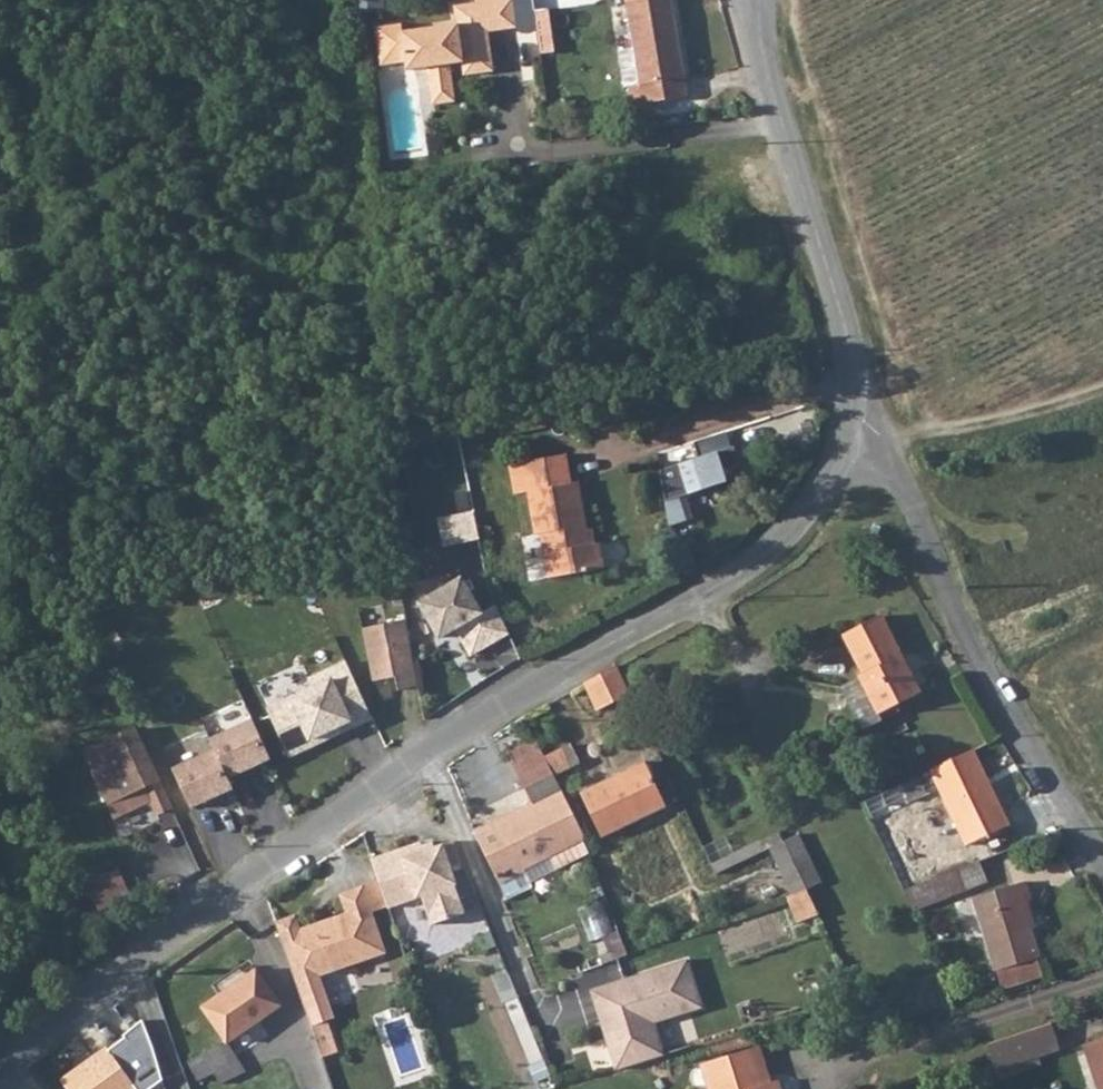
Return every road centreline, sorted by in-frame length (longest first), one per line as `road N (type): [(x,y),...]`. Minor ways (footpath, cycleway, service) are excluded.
road 1 (unclassified): [(0,1085),(58,1018),(453,734),(762,562),(820,497),(850,421)]
road 2 (residential): [(1102,863),(949,610),(879,444),(850,421)]
road 3 (unclassified): [(850,421),(851,347),(756,0)]

